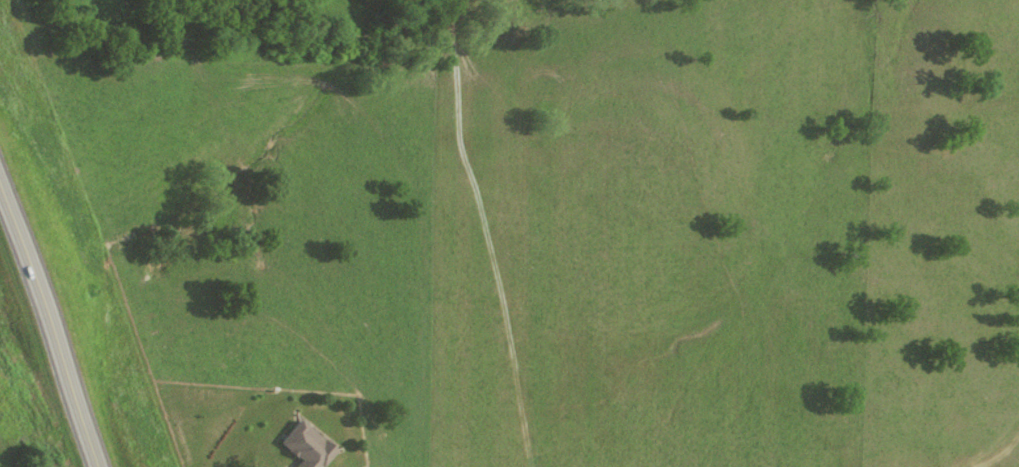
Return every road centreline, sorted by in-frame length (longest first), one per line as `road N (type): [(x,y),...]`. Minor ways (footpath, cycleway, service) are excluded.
road 1 (secondary): [(0,209),(93,466)]

